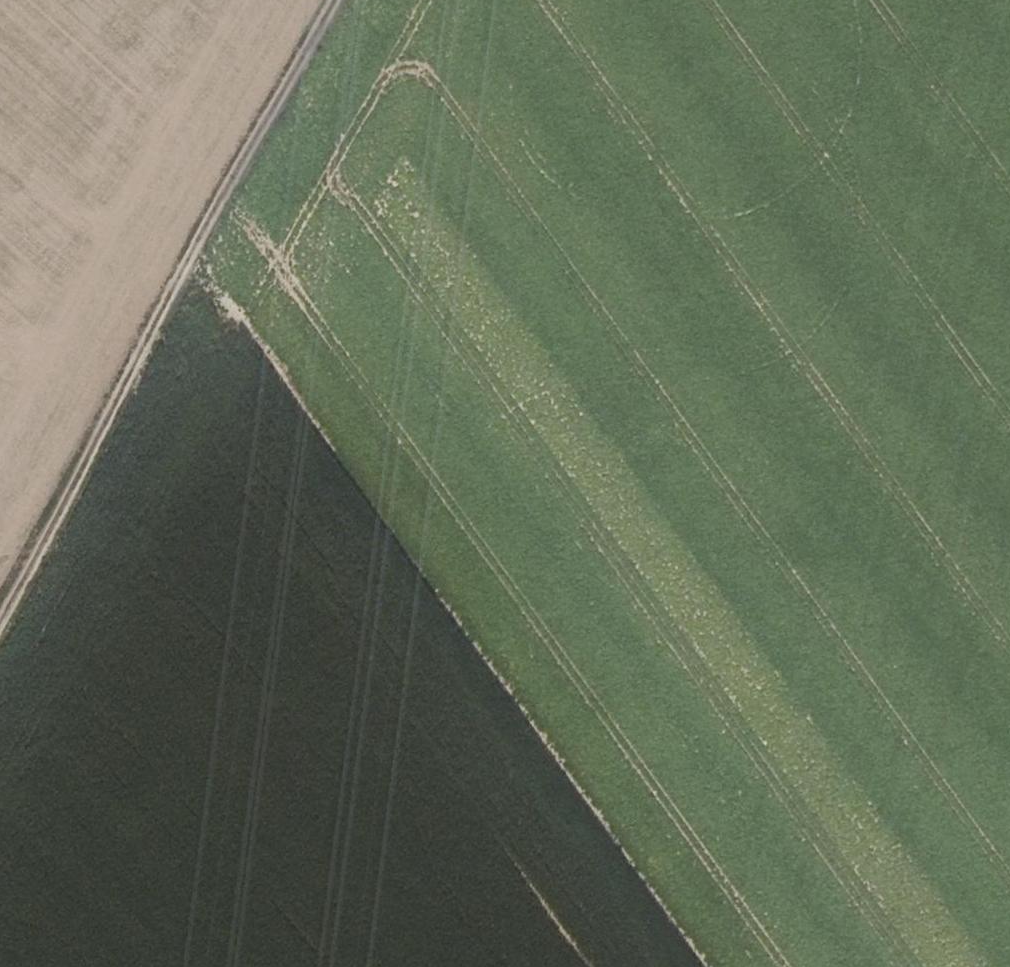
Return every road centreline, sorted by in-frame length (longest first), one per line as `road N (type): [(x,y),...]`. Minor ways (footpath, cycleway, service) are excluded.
road 1 (track): [(332,0),(0,621)]

